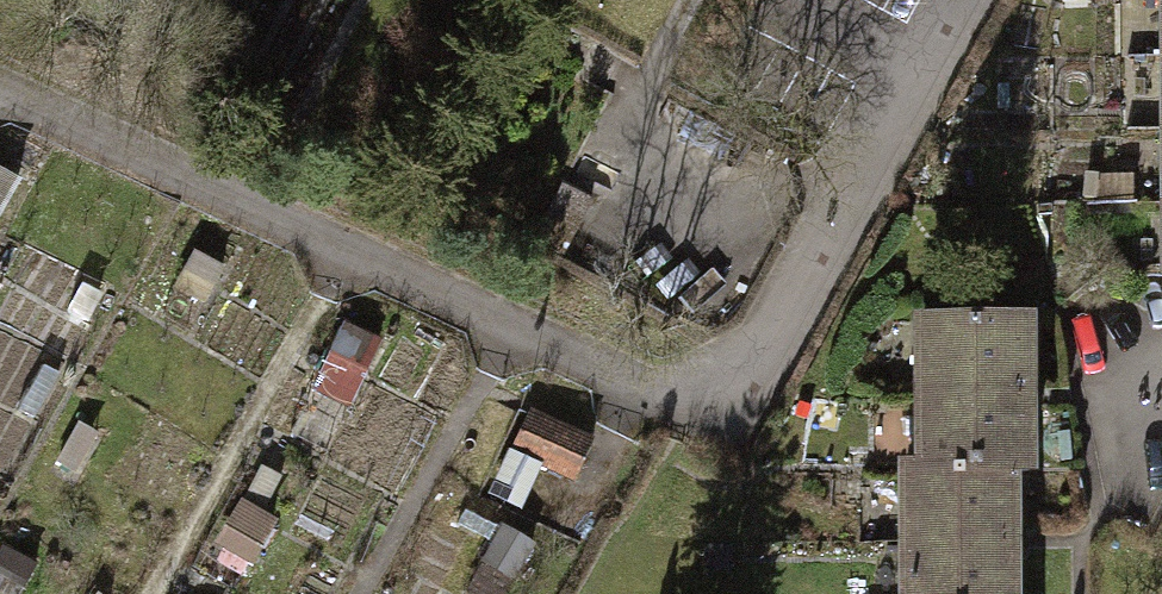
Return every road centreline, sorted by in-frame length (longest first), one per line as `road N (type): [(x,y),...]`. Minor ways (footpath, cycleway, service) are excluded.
road 1 (unclassified): [(962,0),(726,424),(0,90)]

